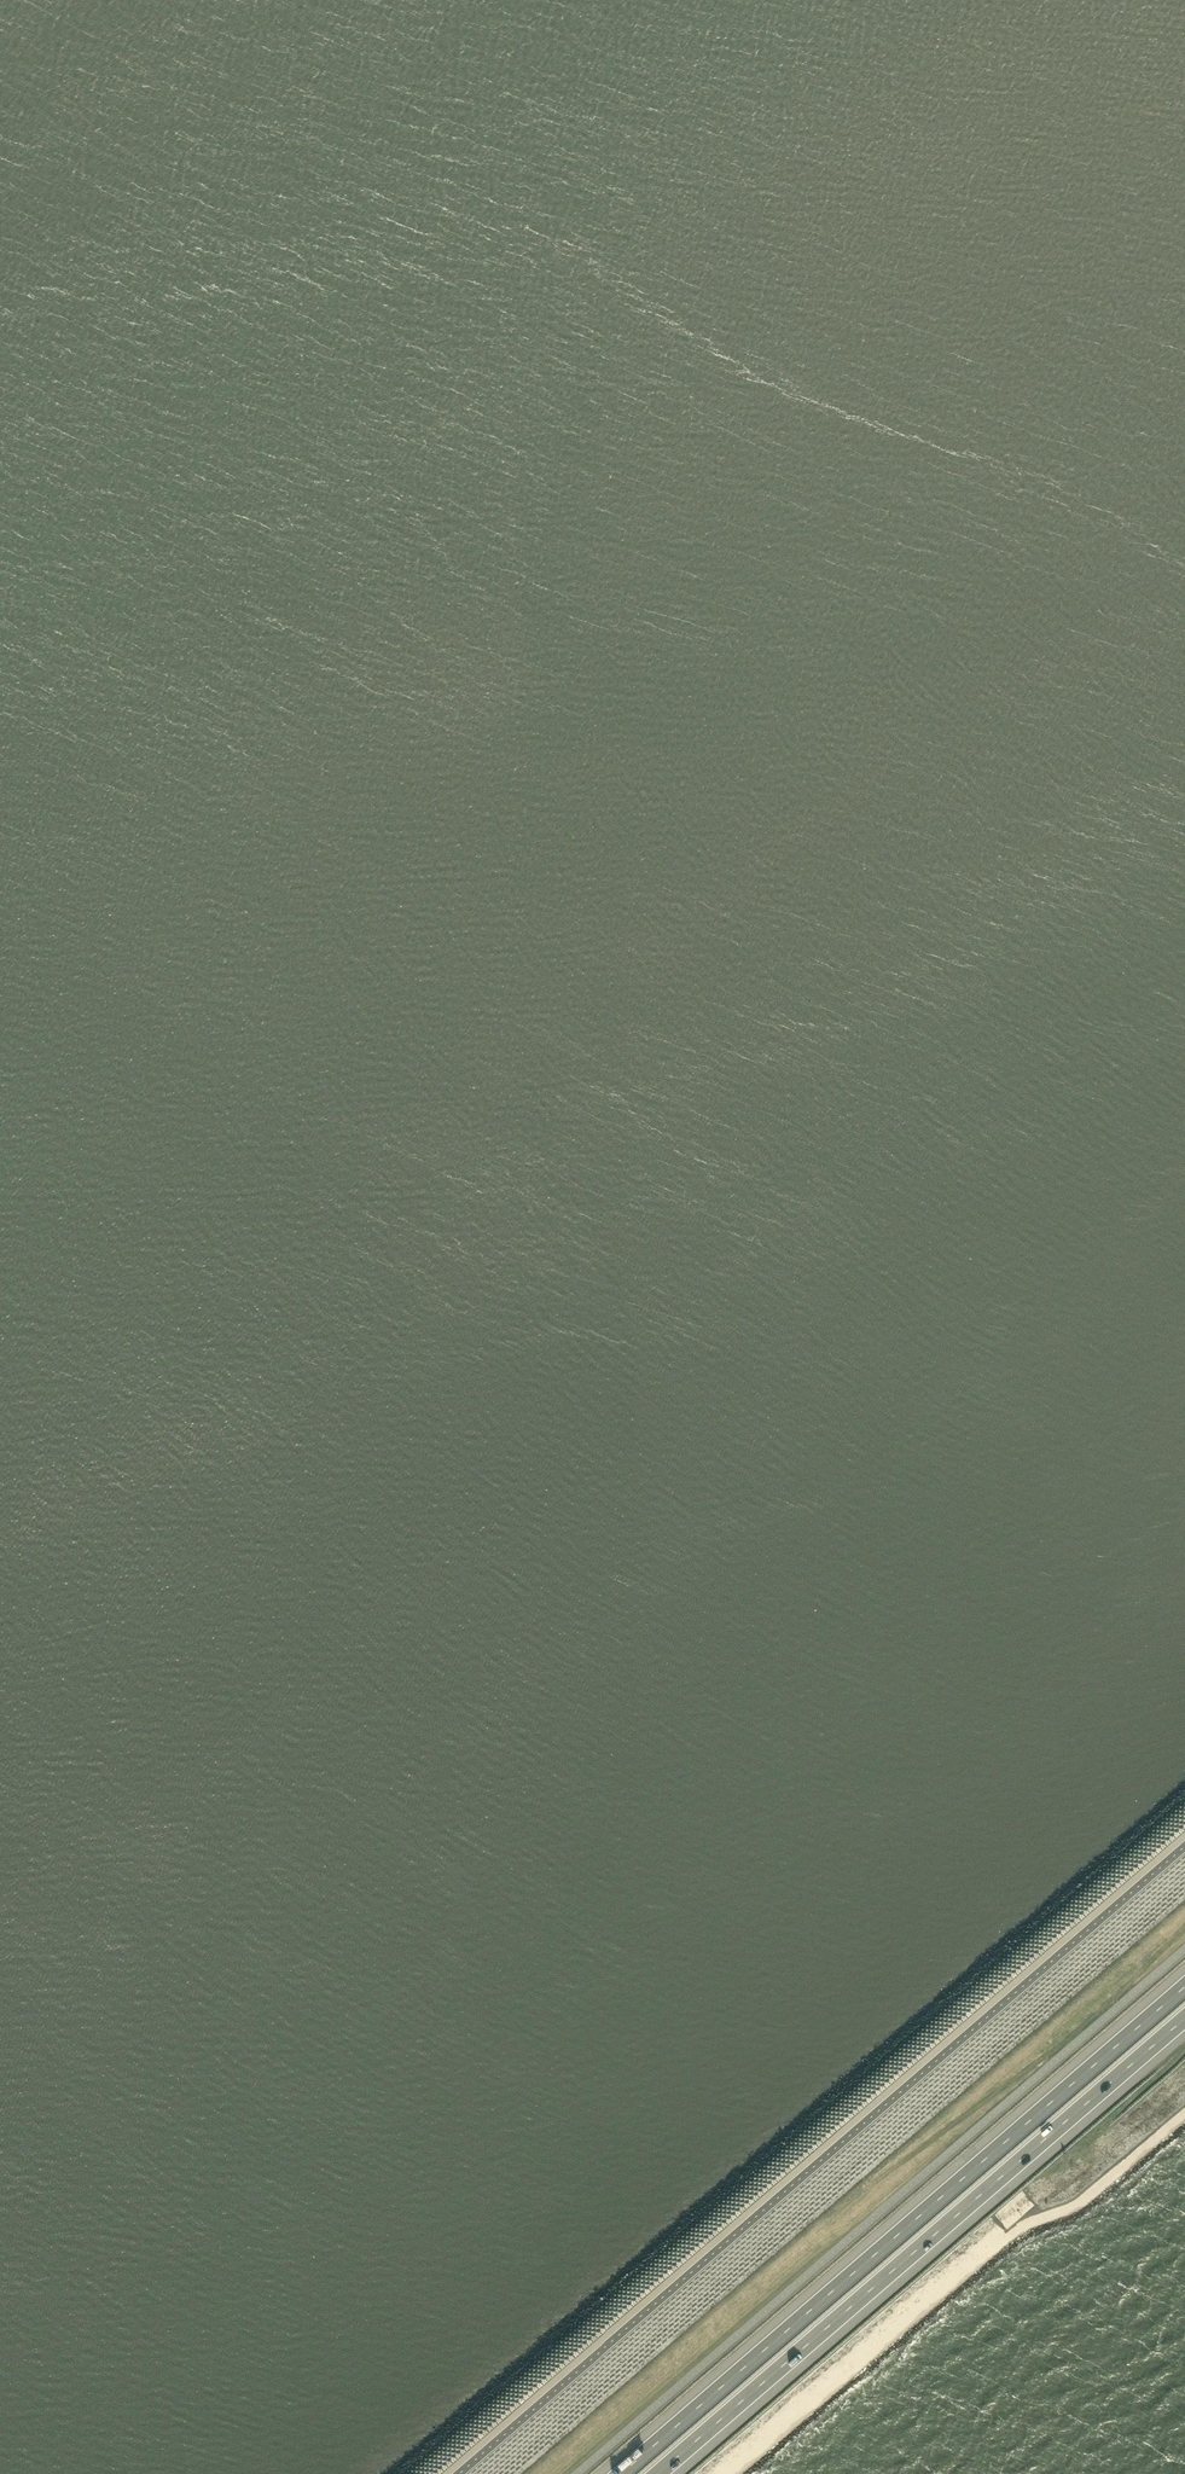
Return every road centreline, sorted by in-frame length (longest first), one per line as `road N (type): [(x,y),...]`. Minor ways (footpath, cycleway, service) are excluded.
road 1 (motorway): [(1184,1985),(619,2473)]
road 2 (motorway): [(655,2473),(1184,2016)]

